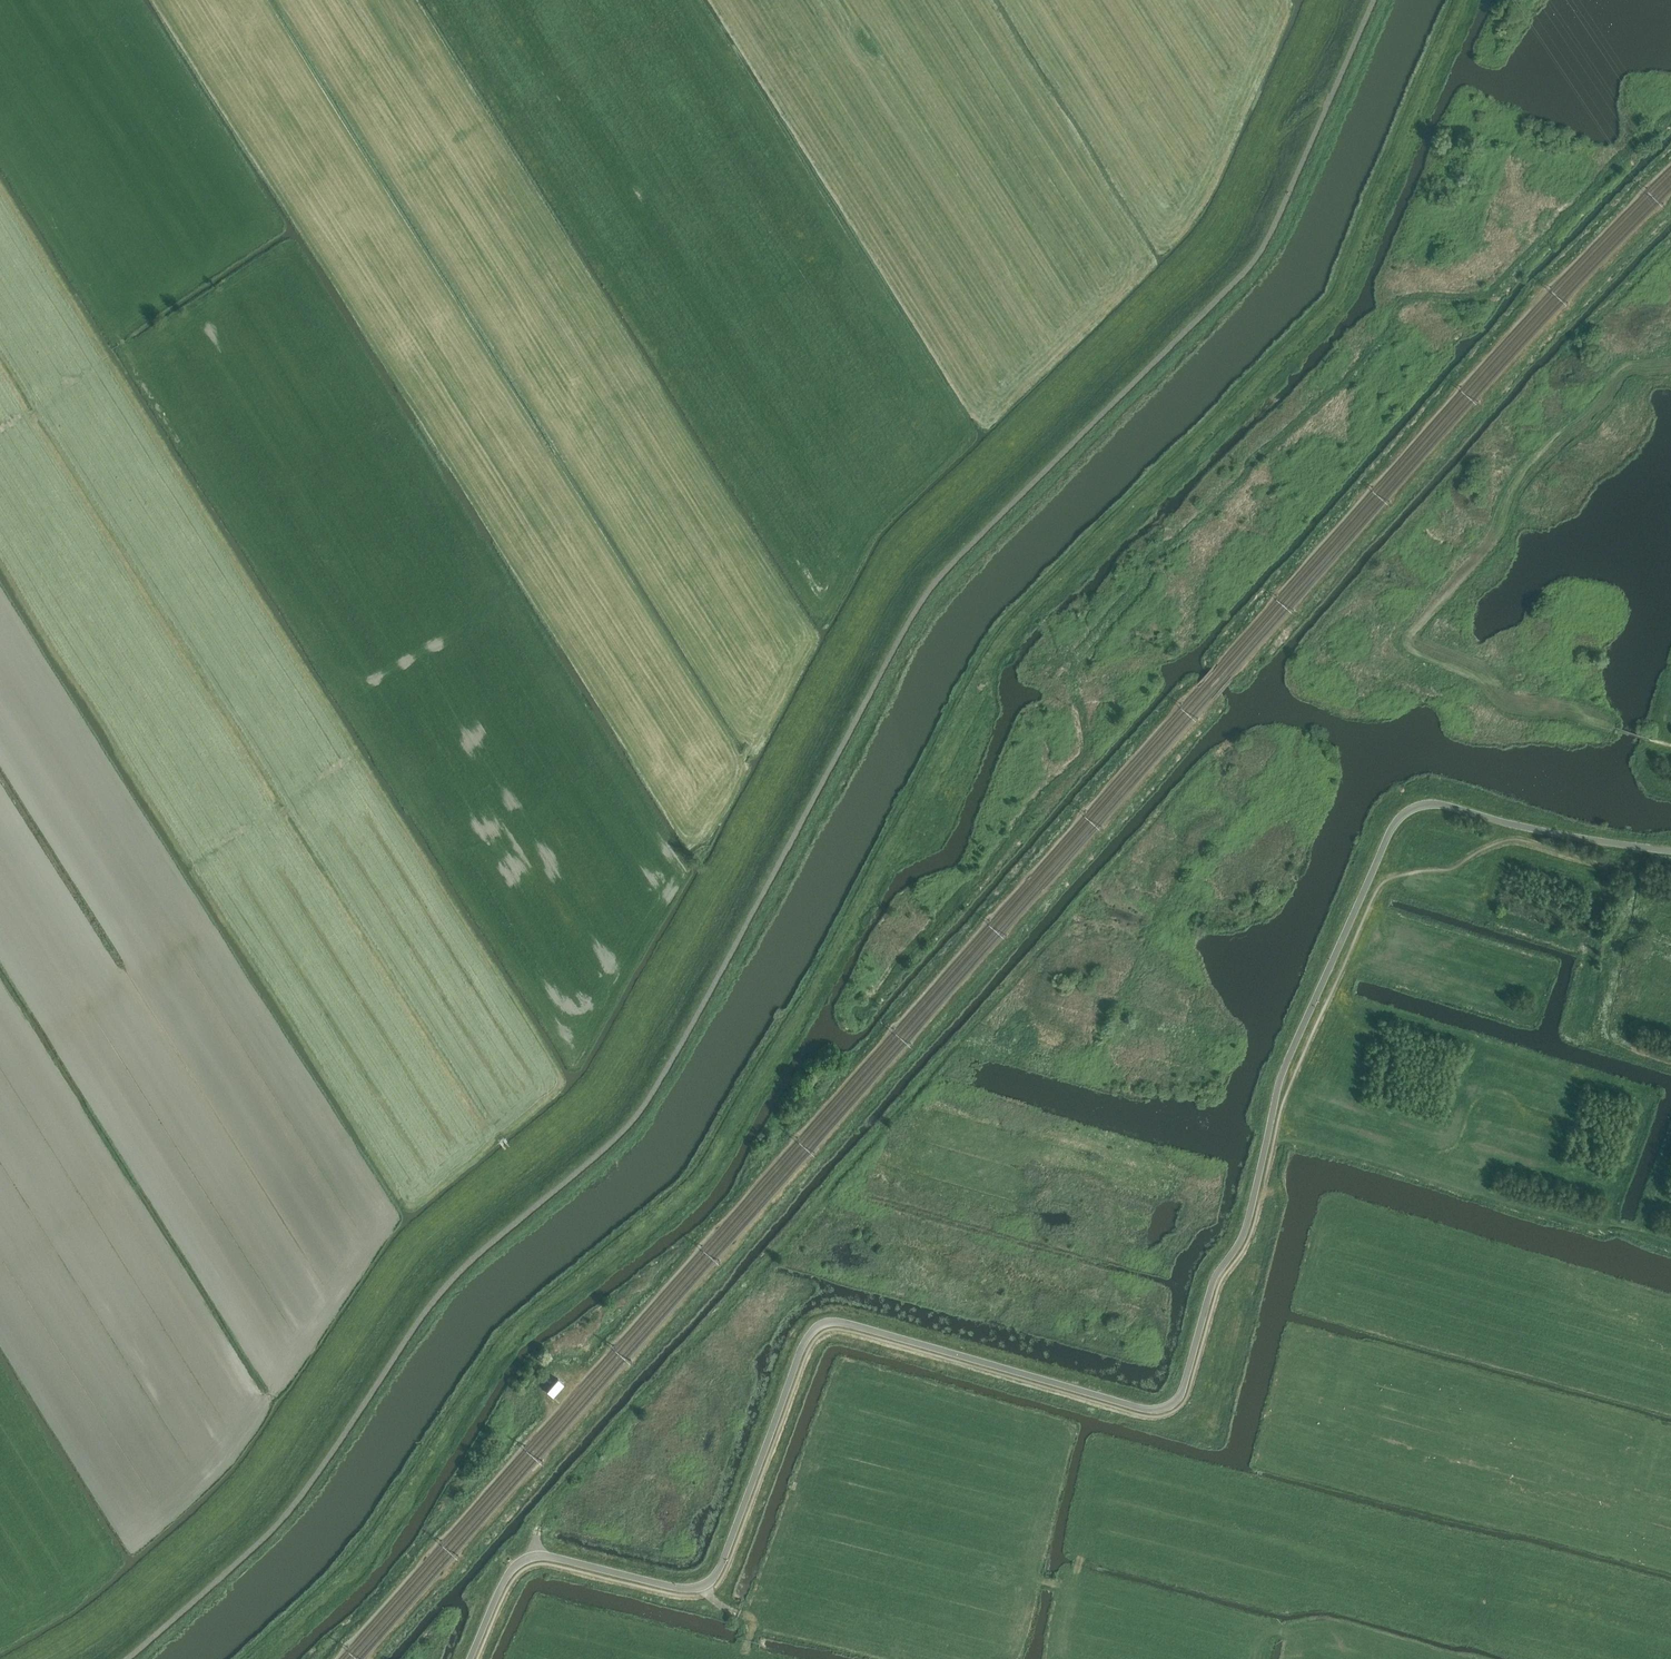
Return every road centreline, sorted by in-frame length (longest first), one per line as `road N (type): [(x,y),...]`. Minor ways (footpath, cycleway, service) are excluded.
road 1 (track): [(534,1556),(544,1514),(960,1046),(1078,1078)]

